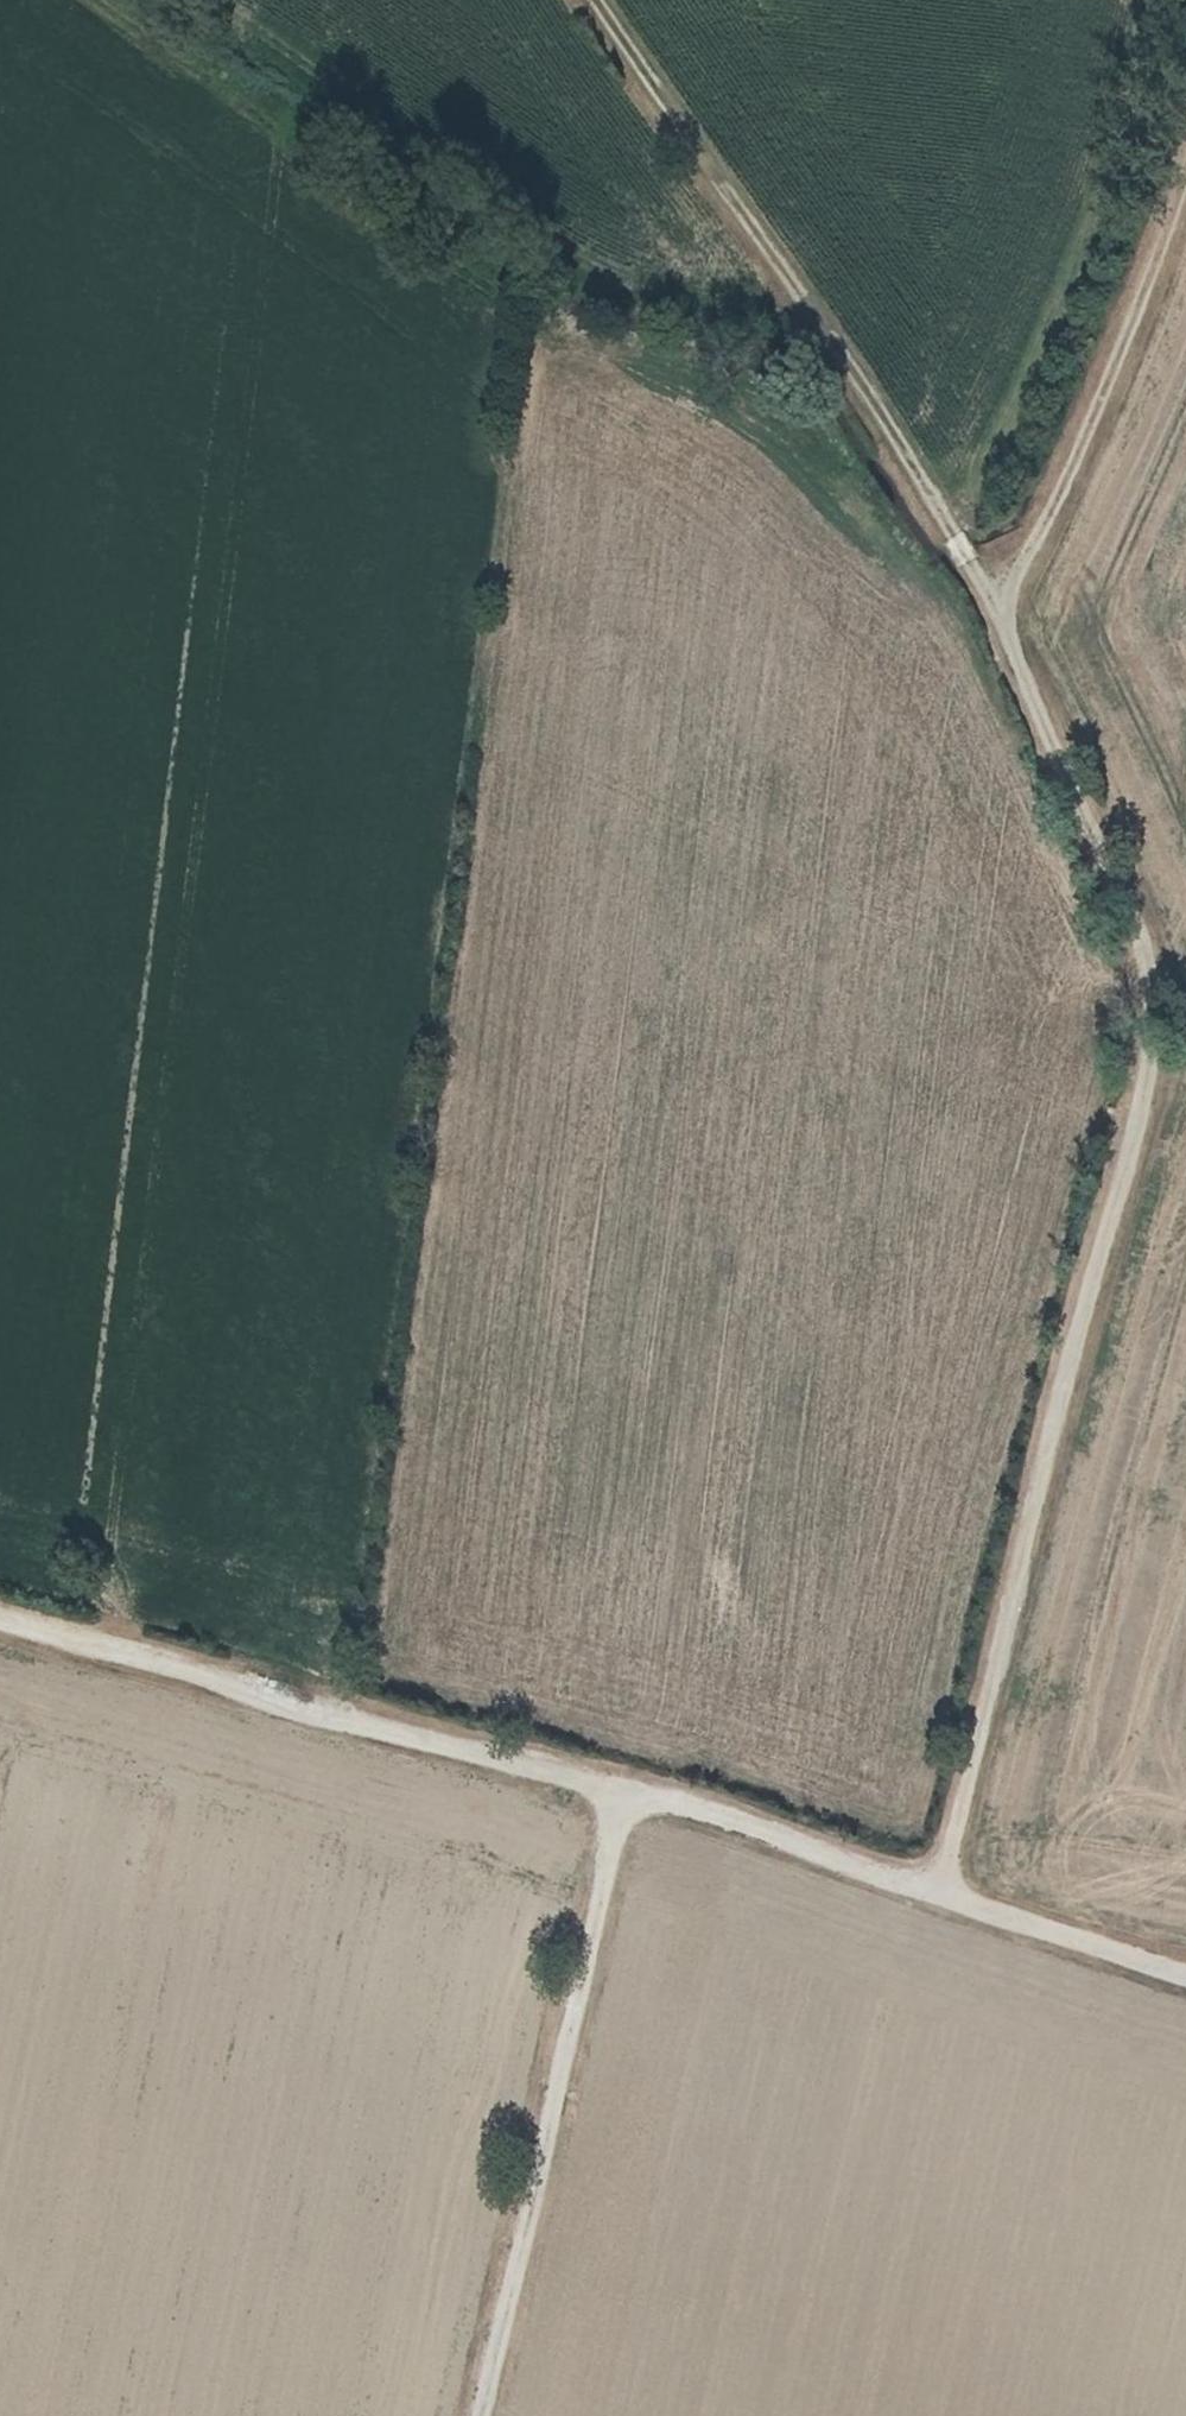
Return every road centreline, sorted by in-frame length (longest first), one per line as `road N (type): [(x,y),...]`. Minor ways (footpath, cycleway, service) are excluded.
road 1 (unclassified): [(938,1892),(1150,1052),(1147,974),(1130,921),(995,609)]
road 2 (track): [(995,609),(815,309),(596,0)]
road 3 (unclassified): [(481,2415),(619,1786)]
road 4 (unclassified): [(0,1620),(619,1786)]
road 5 (track): [(995,609),(1097,413),(1185,170)]
road 6 (unclassified): [(619,1786),(757,1825),(938,1892)]
road 7 (unclassified): [(1185,1974),(938,1892)]

